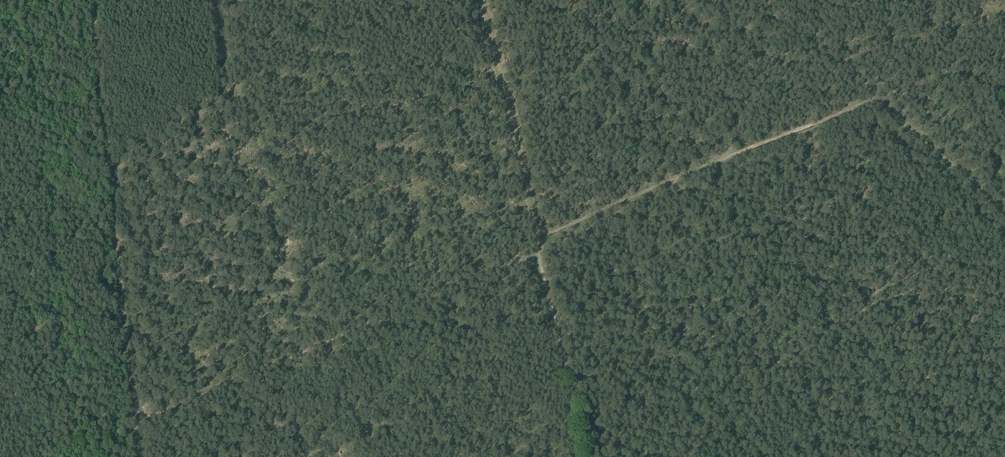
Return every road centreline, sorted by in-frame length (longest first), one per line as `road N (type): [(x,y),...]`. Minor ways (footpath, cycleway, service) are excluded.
road 1 (track): [(1004,215),(871,103),(538,233),(477,0)]
road 2 (track): [(540,252),(168,408),(133,416),(67,404)]
road 3 (track): [(586,444),(540,252)]
road 4 (track): [(67,404),(58,306),(0,313)]

